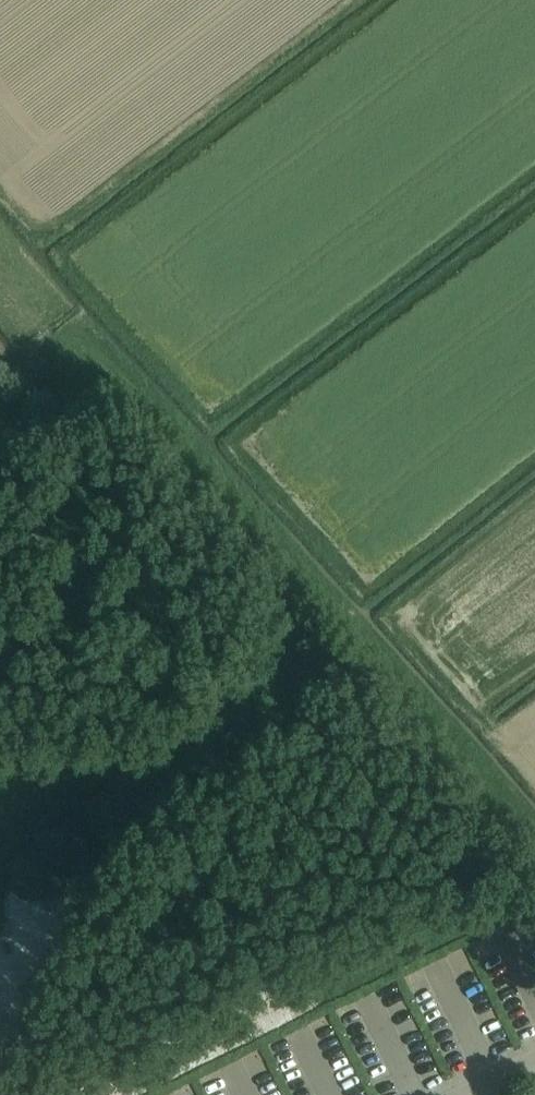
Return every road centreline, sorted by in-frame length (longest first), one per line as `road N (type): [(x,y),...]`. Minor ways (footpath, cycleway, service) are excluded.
road 1 (track): [(0,270),(91,371),(0,419)]

